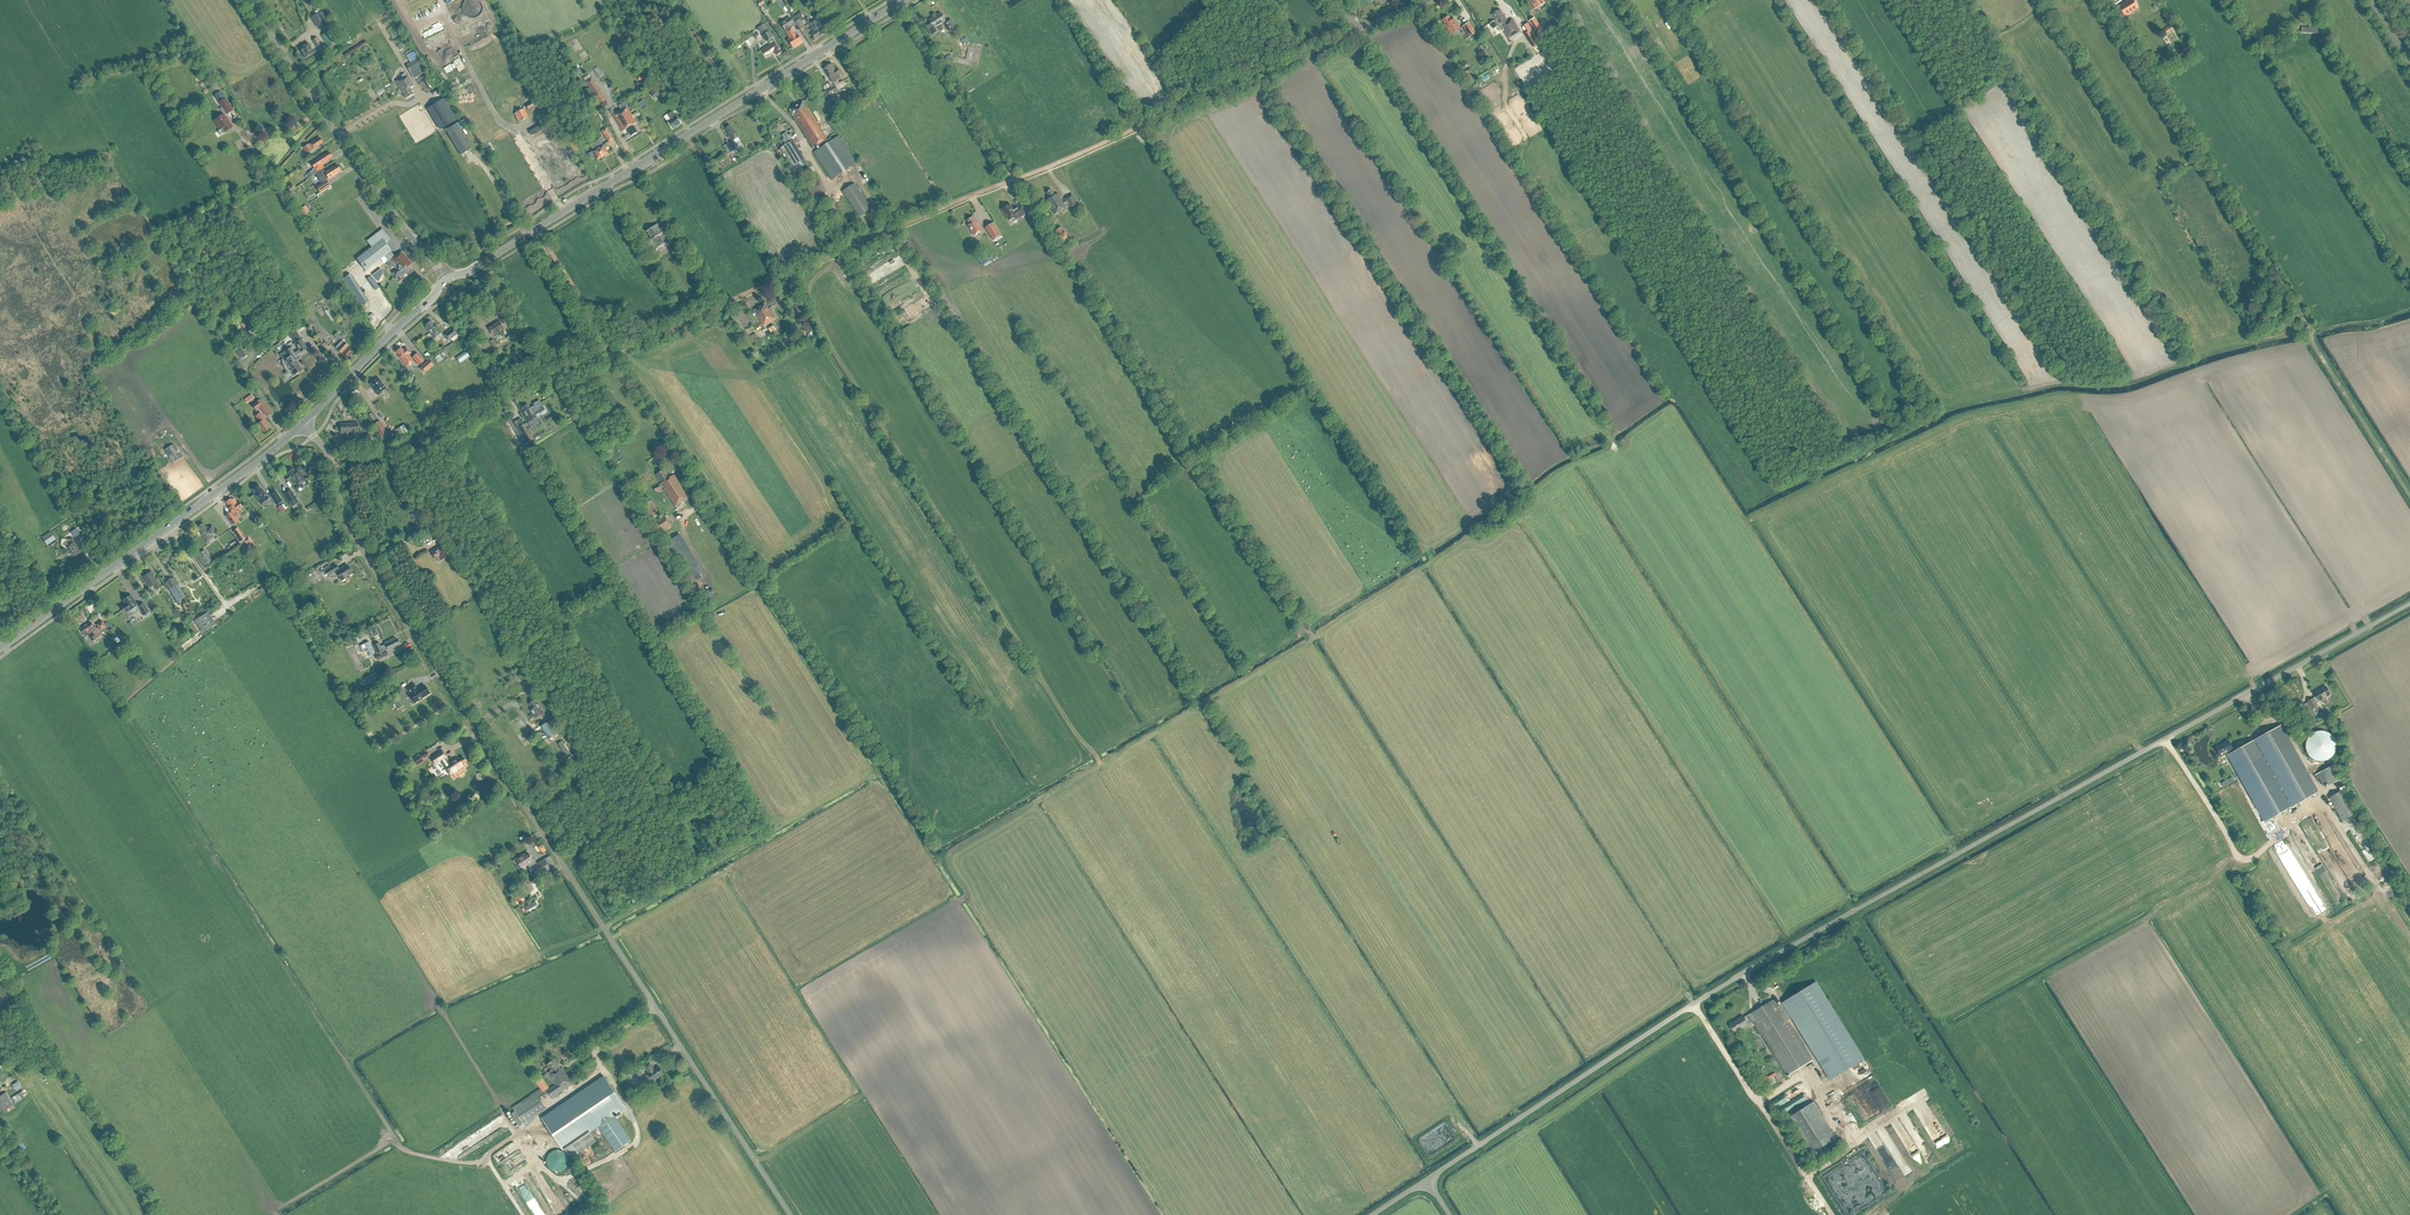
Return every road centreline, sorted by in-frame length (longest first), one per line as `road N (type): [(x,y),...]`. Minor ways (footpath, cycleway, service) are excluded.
road 1 (unclassified): [(2409,603),(1729,982),(1430,1184)]
road 2 (unclassified): [(788,1214),(359,550),(331,457),(303,424)]
road 3 (track): [(1012,181),(382,453),(333,463)]
road 4 (primary): [(446,279),(905,0)]
road 5 (primary): [(0,648),(303,424)]
road 6 (track): [(1349,37),(1012,181)]
road 7 (tertiary): [(446,279),(249,0)]
road 8 (track): [(537,230),(685,468)]
road 9 (track): [(599,1068),(487,1155),(526,1214)]
road 10 (track): [(2166,740),(2241,863),(2259,857),(2291,821)]
road 11 (track): [(1012,181),(901,2)]
road 12 (primary): [(303,424),(446,279)]
road 13 (track): [(2409,496),(2312,330)]
road 14 (track): [(1695,1004),(1754,1097),(1793,1081)]

